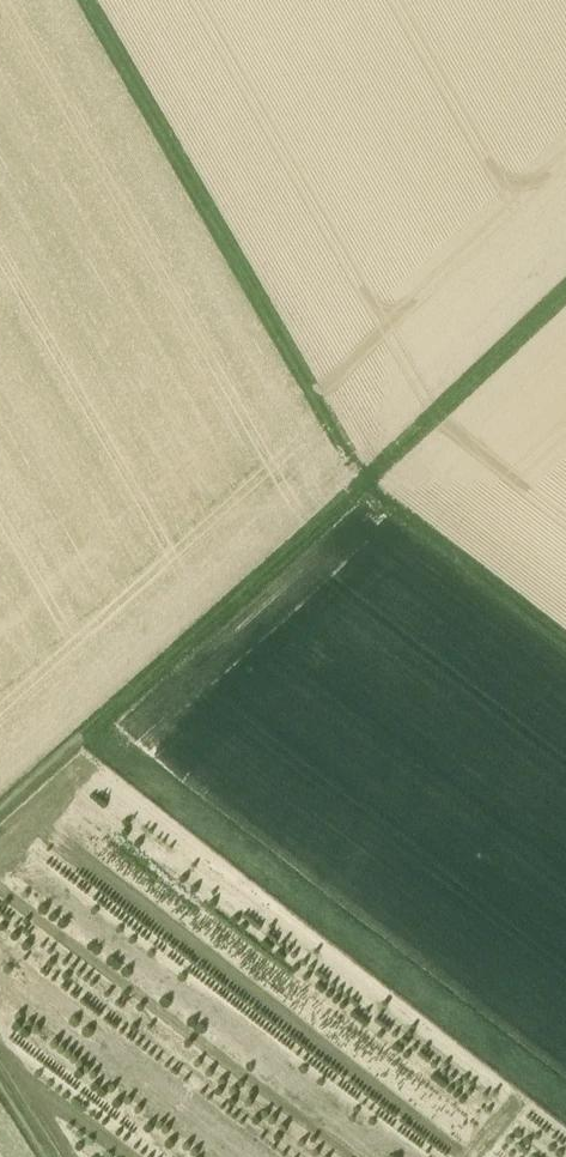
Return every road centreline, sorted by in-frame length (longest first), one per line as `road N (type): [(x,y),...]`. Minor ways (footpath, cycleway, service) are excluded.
road 1 (track): [(565,648),(363,479),(81,0)]
road 2 (track): [(0,808),(565,293)]

